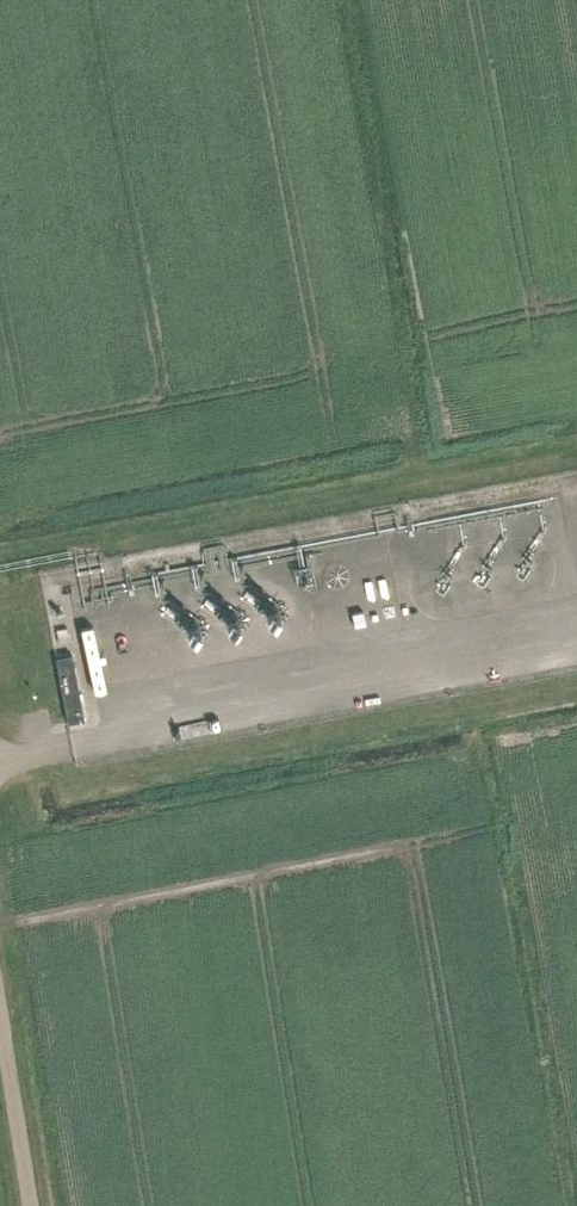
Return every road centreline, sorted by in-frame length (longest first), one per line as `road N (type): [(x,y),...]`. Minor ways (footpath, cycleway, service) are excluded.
road 1 (unclassified): [(30,1205),(0,1025)]

